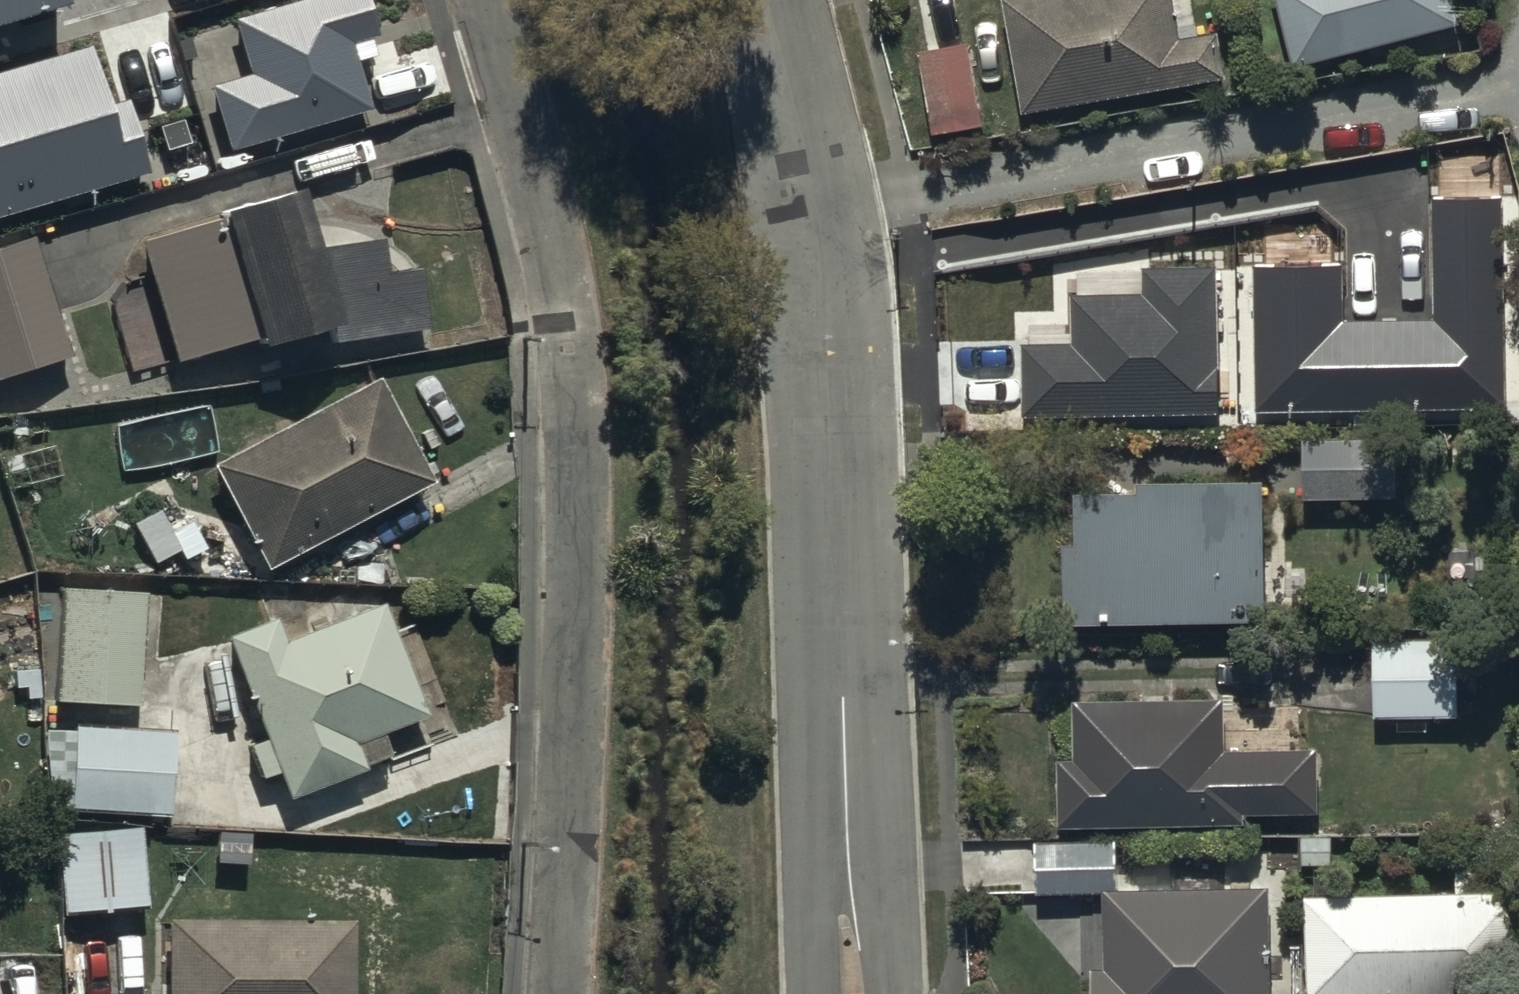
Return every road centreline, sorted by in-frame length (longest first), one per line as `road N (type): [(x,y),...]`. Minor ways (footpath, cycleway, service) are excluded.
road 1 (residential): [(556,993),(572,425),(563,306),(484,0)]
road 2 (residential): [(851,993),(838,357),(819,191),(776,0)]

